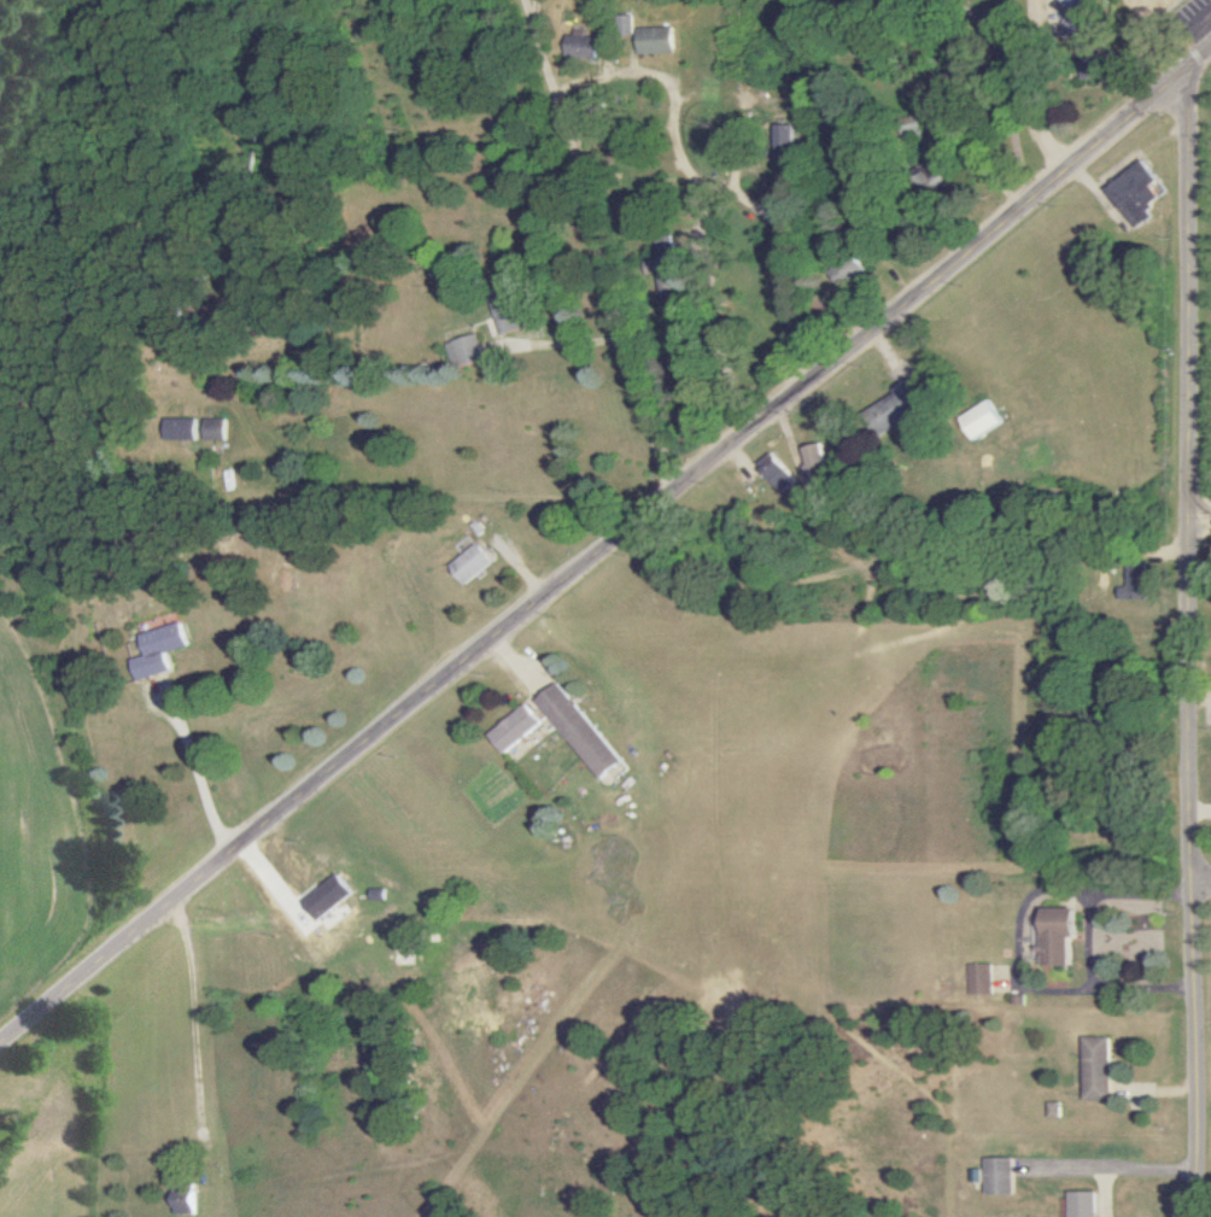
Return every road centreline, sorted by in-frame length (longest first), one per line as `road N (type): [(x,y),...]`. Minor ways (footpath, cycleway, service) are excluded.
road 1 (tertiary): [(0,1046),(1210,56)]
road 2 (residential): [(1196,1216),(1197,69)]
road 3 (residential): [(753,435),(700,210),(678,157),(675,93)]
road 4 (residential): [(675,93),(759,100),(786,121),(797,148)]

